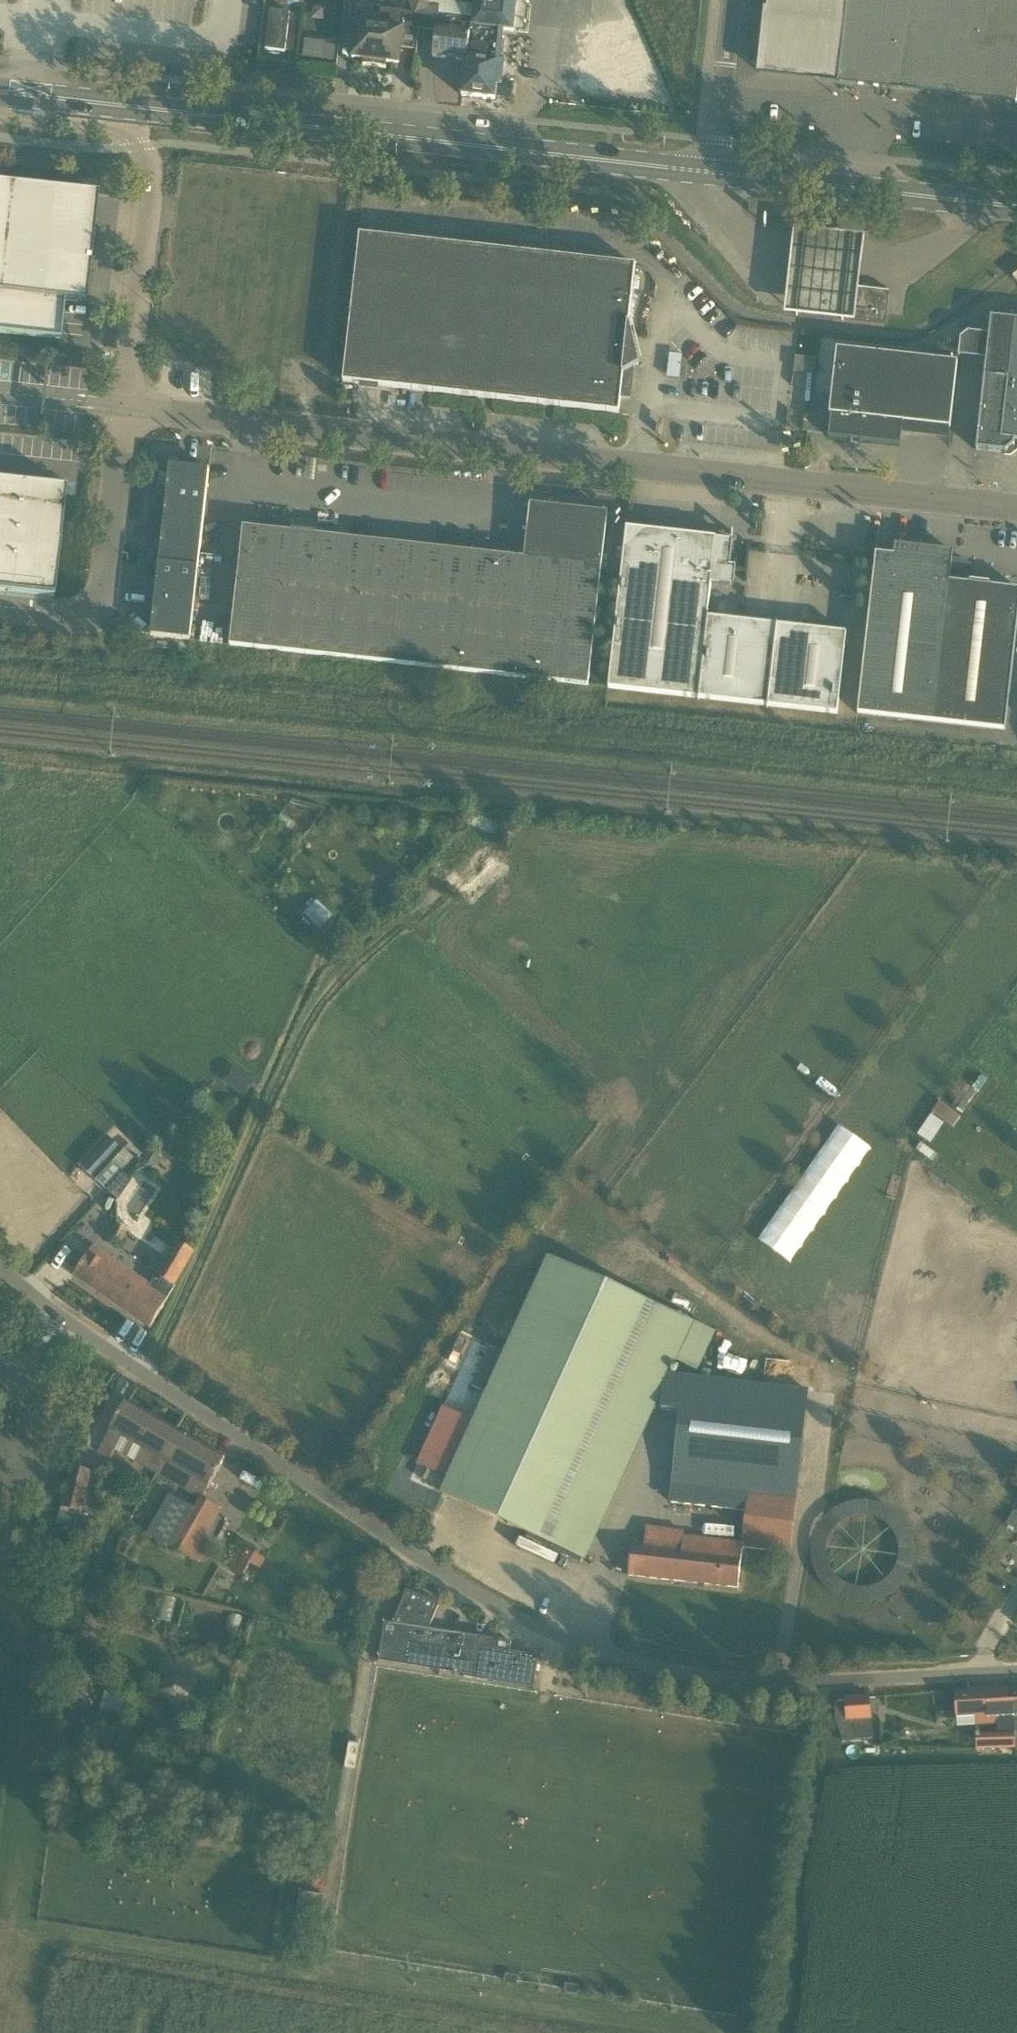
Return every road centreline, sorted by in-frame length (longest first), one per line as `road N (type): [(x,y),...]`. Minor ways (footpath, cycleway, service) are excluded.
road 1 (unclassified): [(1016,1665),(675,1675),(608,1662),(437,1583),(51,1313),(0,1267)]
road 2 (unclassified): [(124,407),(1016,507)]
road 3 (primary): [(706,173),(8,94)]
road 4 (unclassified): [(8,94),(57,123),(111,130),(145,158),(149,181),(124,407)]
road 5 (primary): [(1016,212),(706,173)]
road 6 (unclassified): [(0,609),(78,618),(111,549),(124,407)]
road 7 (residential): [(731,0),(706,173)]

